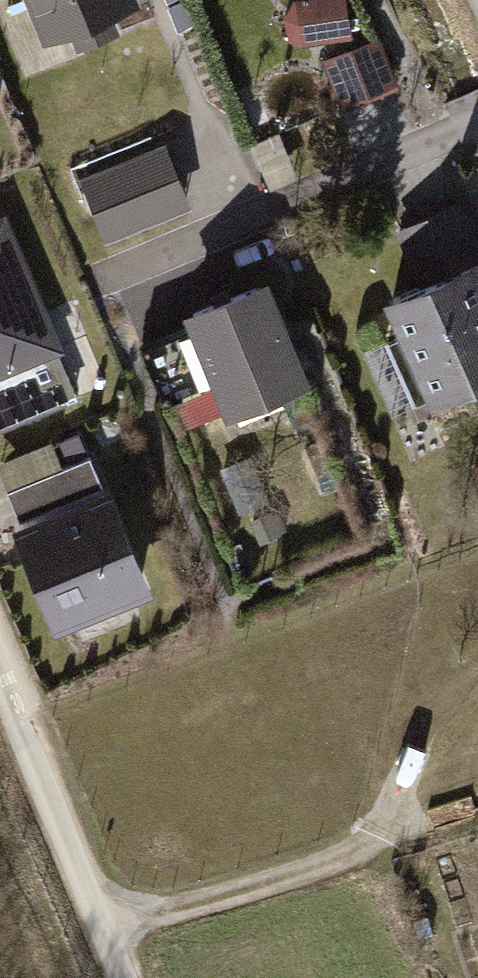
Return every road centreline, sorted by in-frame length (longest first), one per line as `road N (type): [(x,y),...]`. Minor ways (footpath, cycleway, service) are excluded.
road 1 (residential): [(477,122),(106,276)]
road 2 (residential): [(0,671),(125,977)]
road 3 (track): [(100,918),(135,921),(178,911),(340,859),(379,830)]

